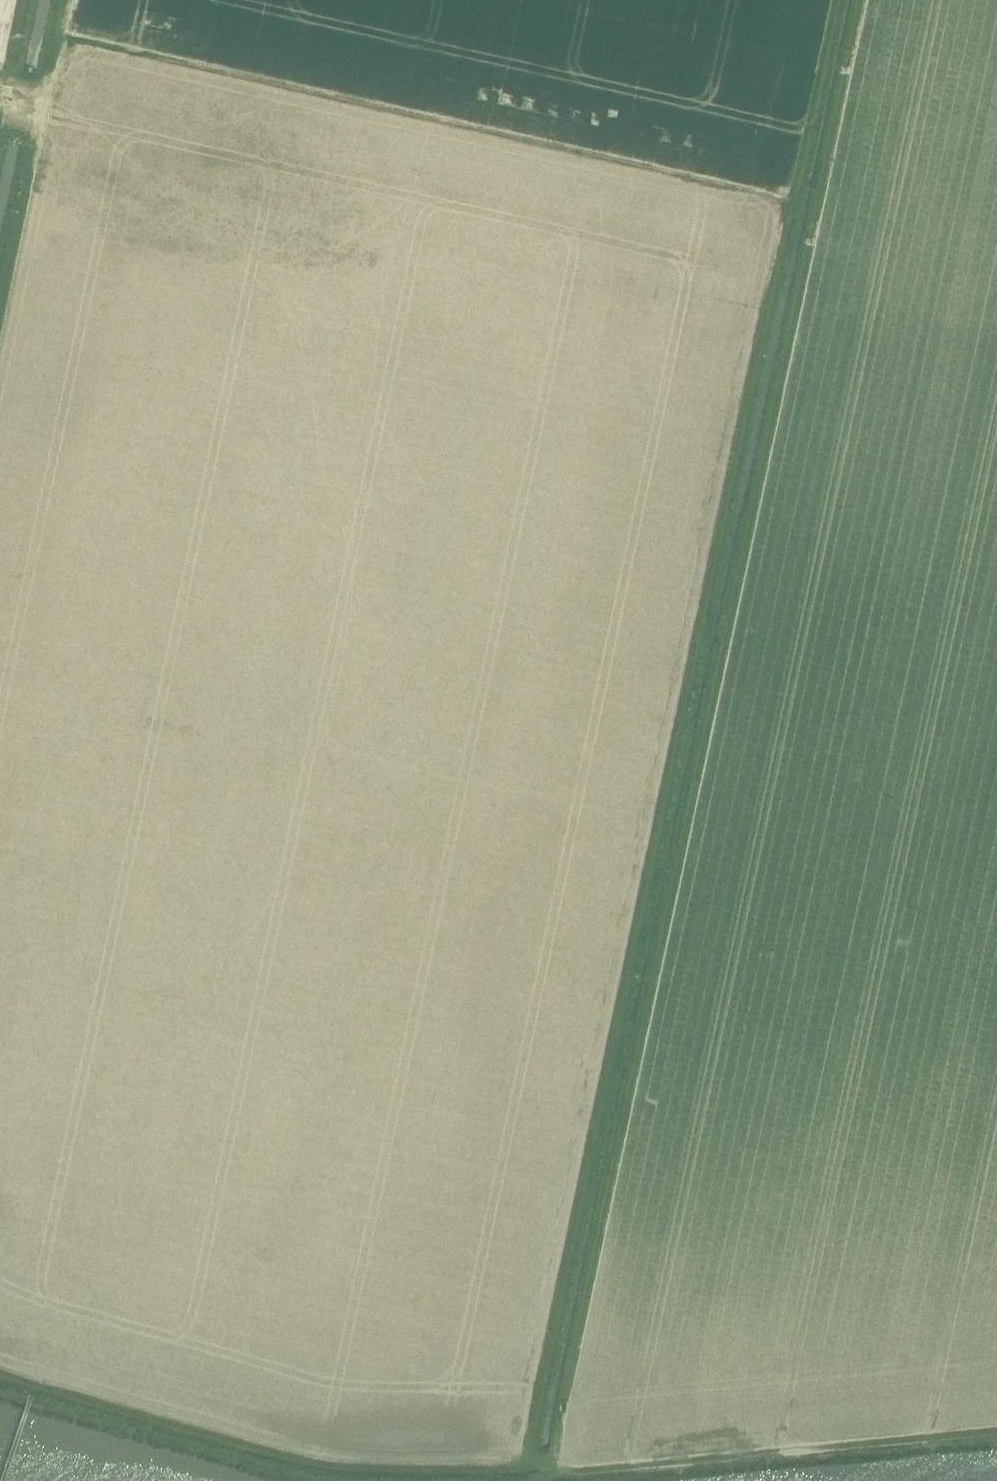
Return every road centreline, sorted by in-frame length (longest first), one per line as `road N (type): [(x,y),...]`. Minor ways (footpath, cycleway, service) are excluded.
road 1 (track): [(790,208),(525,1471),(314,1463),(35,1386)]
road 2 (track): [(525,1471),(996,1428)]
road 3 (track): [(0,313),(47,91),(8,82)]

